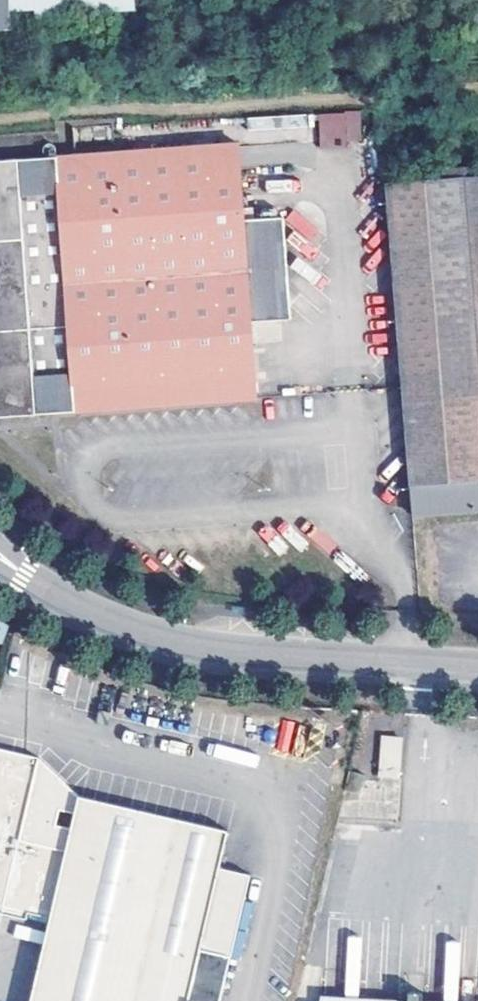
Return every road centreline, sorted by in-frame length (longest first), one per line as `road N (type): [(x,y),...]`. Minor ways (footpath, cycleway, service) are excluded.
road 1 (track): [(0,120),(477,90)]
road 2 (unclassified): [(29,584),(105,626),(219,654),(477,668)]

